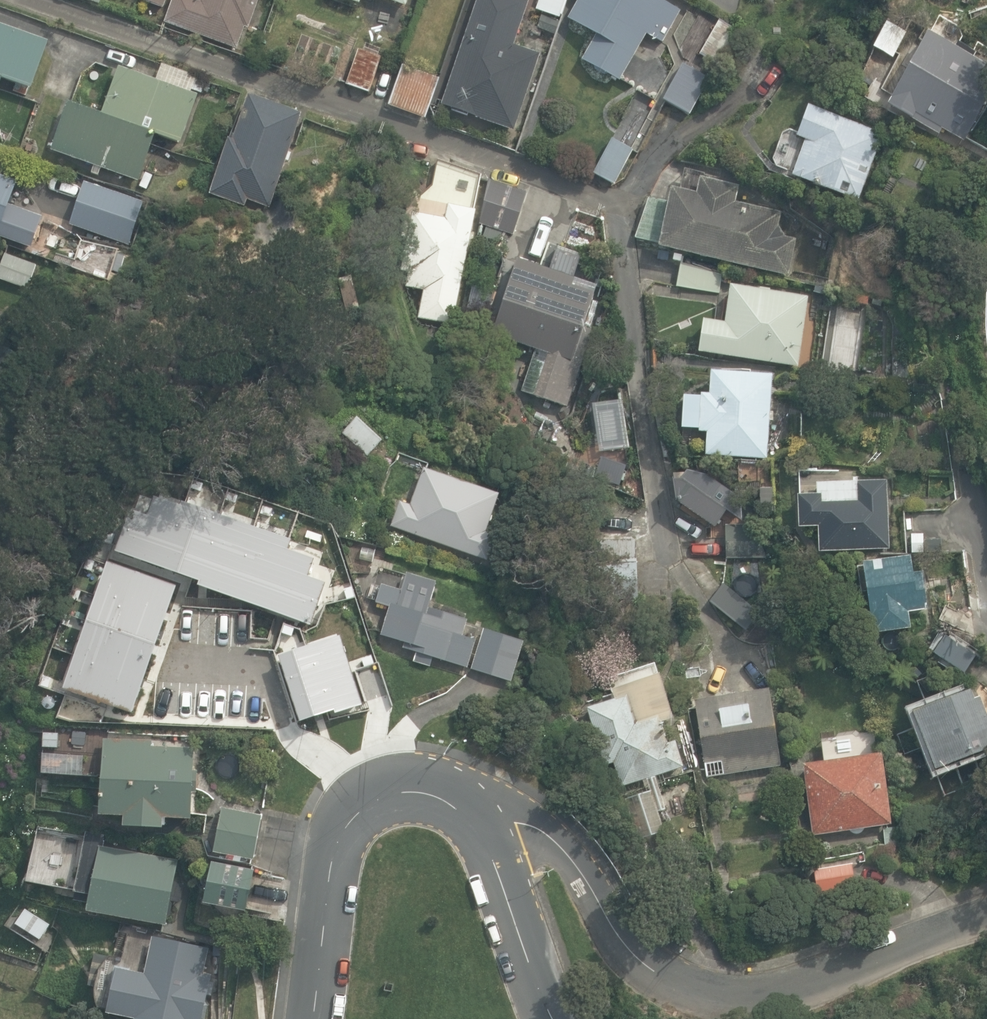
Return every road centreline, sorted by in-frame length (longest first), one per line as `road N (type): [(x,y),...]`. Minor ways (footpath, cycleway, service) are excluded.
road 1 (residential): [(482,827),(542,830),(590,879),(622,944),(679,982),(713,991),(779,988),(986,914)]
road 2 (tertiary): [(310,1018),(330,855),(359,806),(399,785),(421,786),(458,802),(482,827)]
road 3 (tertiary): [(482,827),(555,1018)]

